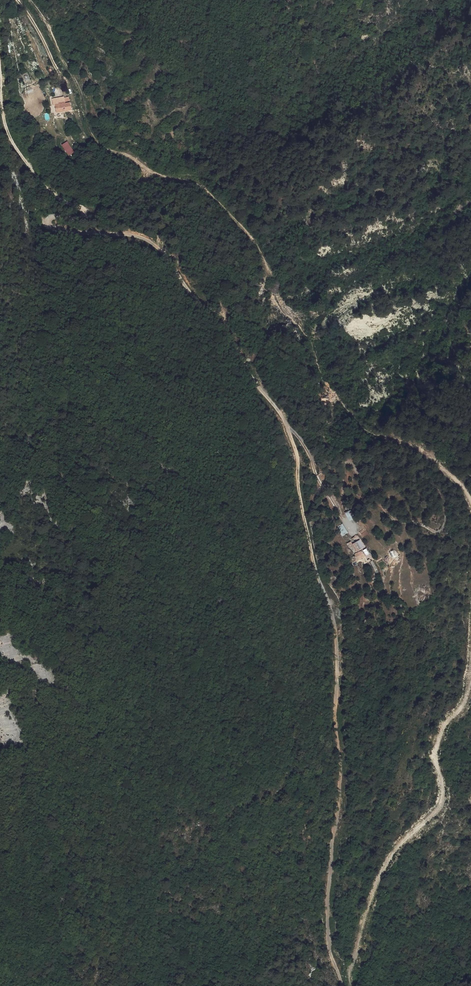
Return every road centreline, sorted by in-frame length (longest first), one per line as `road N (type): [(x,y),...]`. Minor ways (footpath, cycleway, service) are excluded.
road 1 (track): [(341,985),(327,948),(342,780),(337,640),(288,427),(231,328),(190,295),(161,250),(134,236),(50,229),(56,216),(87,215),(23,158),(5,123),(0,82)]
road 2 (track): [(30,0),(75,81),(96,142),(156,175),(193,183),(245,230),(263,255),(282,312),(311,339),(329,394),(369,433),(429,454),(470,499)]
road 3 (track): [(470,666),(468,695),(442,728),(435,756),(443,799),(385,866),(368,905),(352,985)]
road 4 (track): [(288,427),(353,534)]

